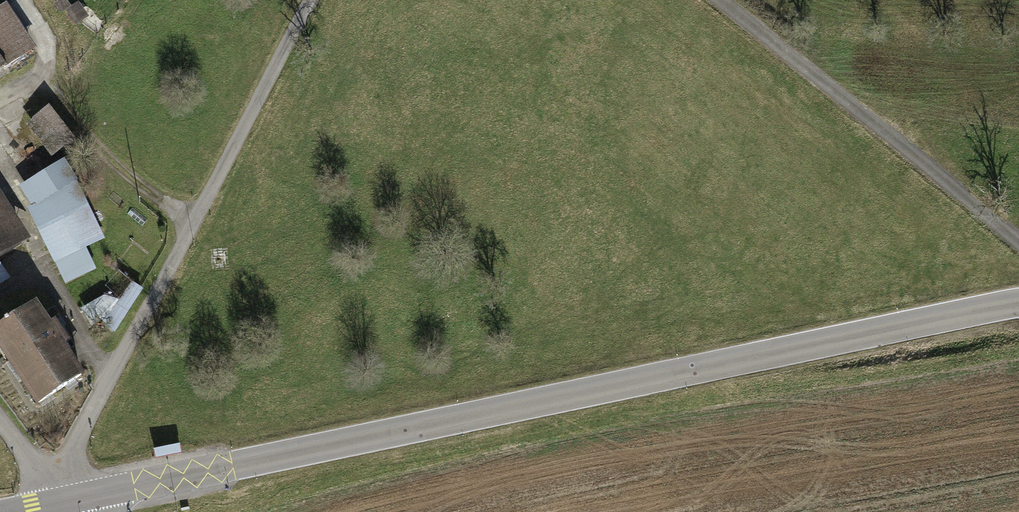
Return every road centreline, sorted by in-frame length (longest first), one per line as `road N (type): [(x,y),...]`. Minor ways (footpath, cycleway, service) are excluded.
road 1 (tertiary): [(66,501),(1018,301)]
road 2 (track): [(310,0),(72,450),(66,501)]
road 3 (track): [(715,0),(1018,248)]

